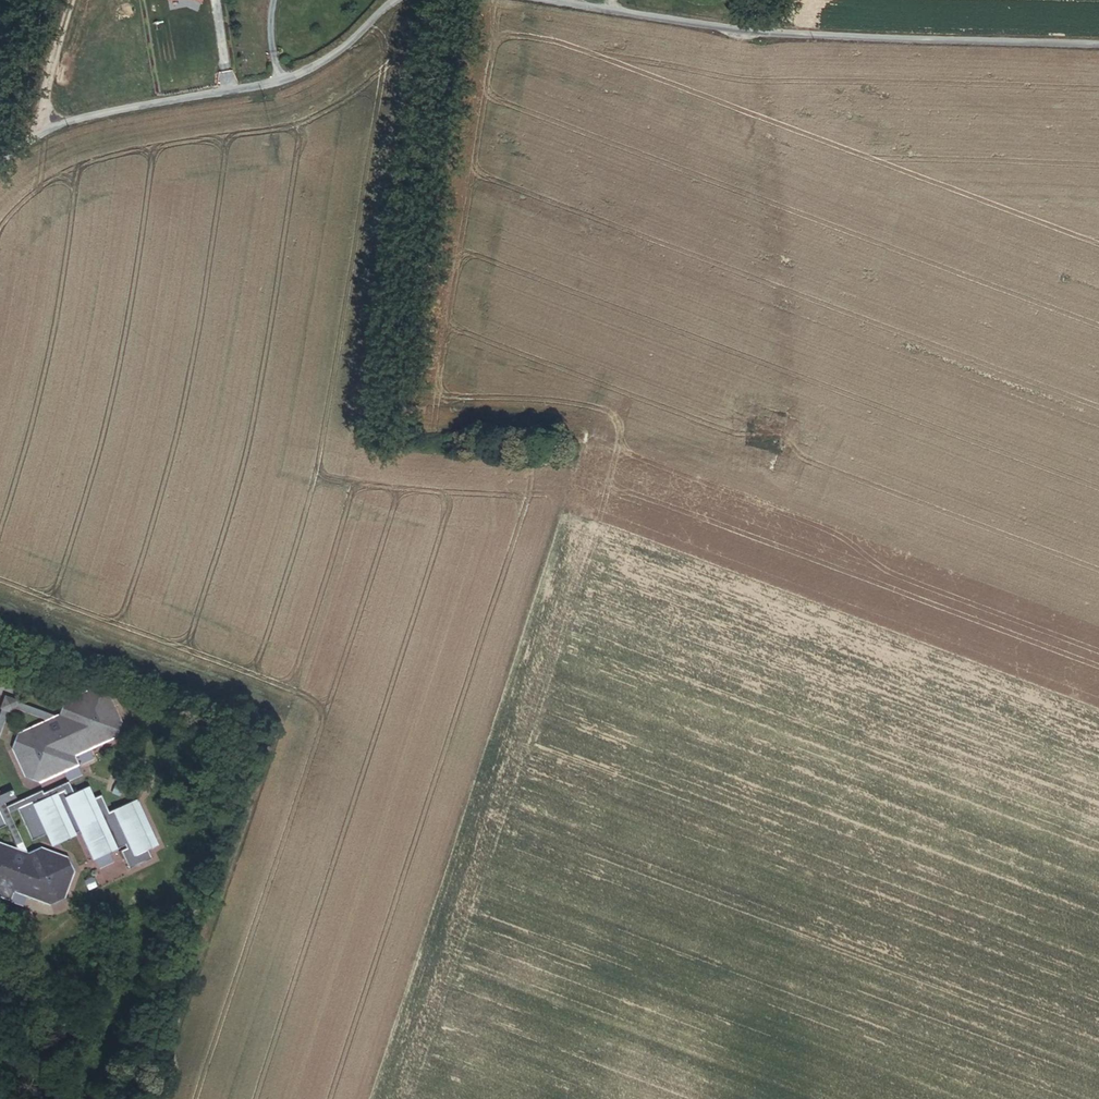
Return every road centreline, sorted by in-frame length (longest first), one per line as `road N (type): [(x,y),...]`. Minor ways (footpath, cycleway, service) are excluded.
road 1 (track): [(151,1098),(277,723),(0,624)]
road 2 (unclassified): [(541,0),(763,33),(1098,49)]
road 3 (unclassified): [(0,169),(77,122),(319,69),(350,50),(398,0)]

